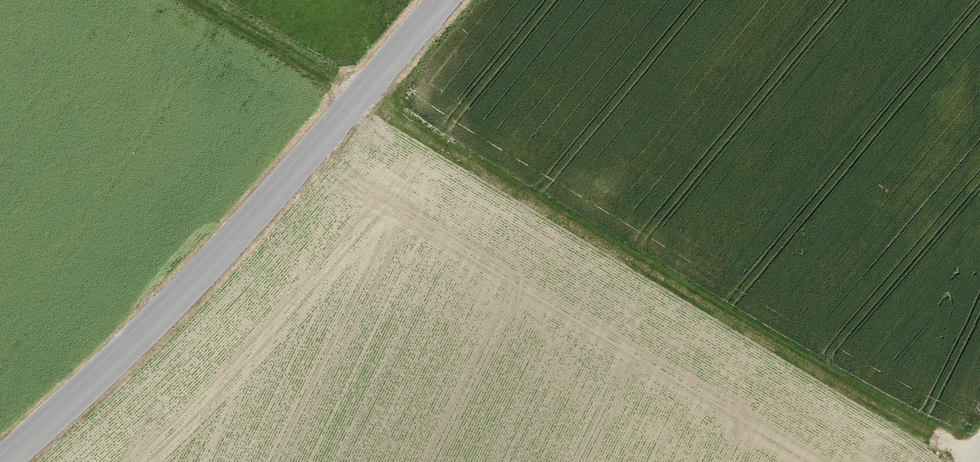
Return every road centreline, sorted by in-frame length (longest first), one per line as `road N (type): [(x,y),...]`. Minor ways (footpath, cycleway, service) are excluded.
road 1 (track): [(195,0),(973,461)]
road 2 (tertiary): [(0,461),(155,323),(445,0)]

